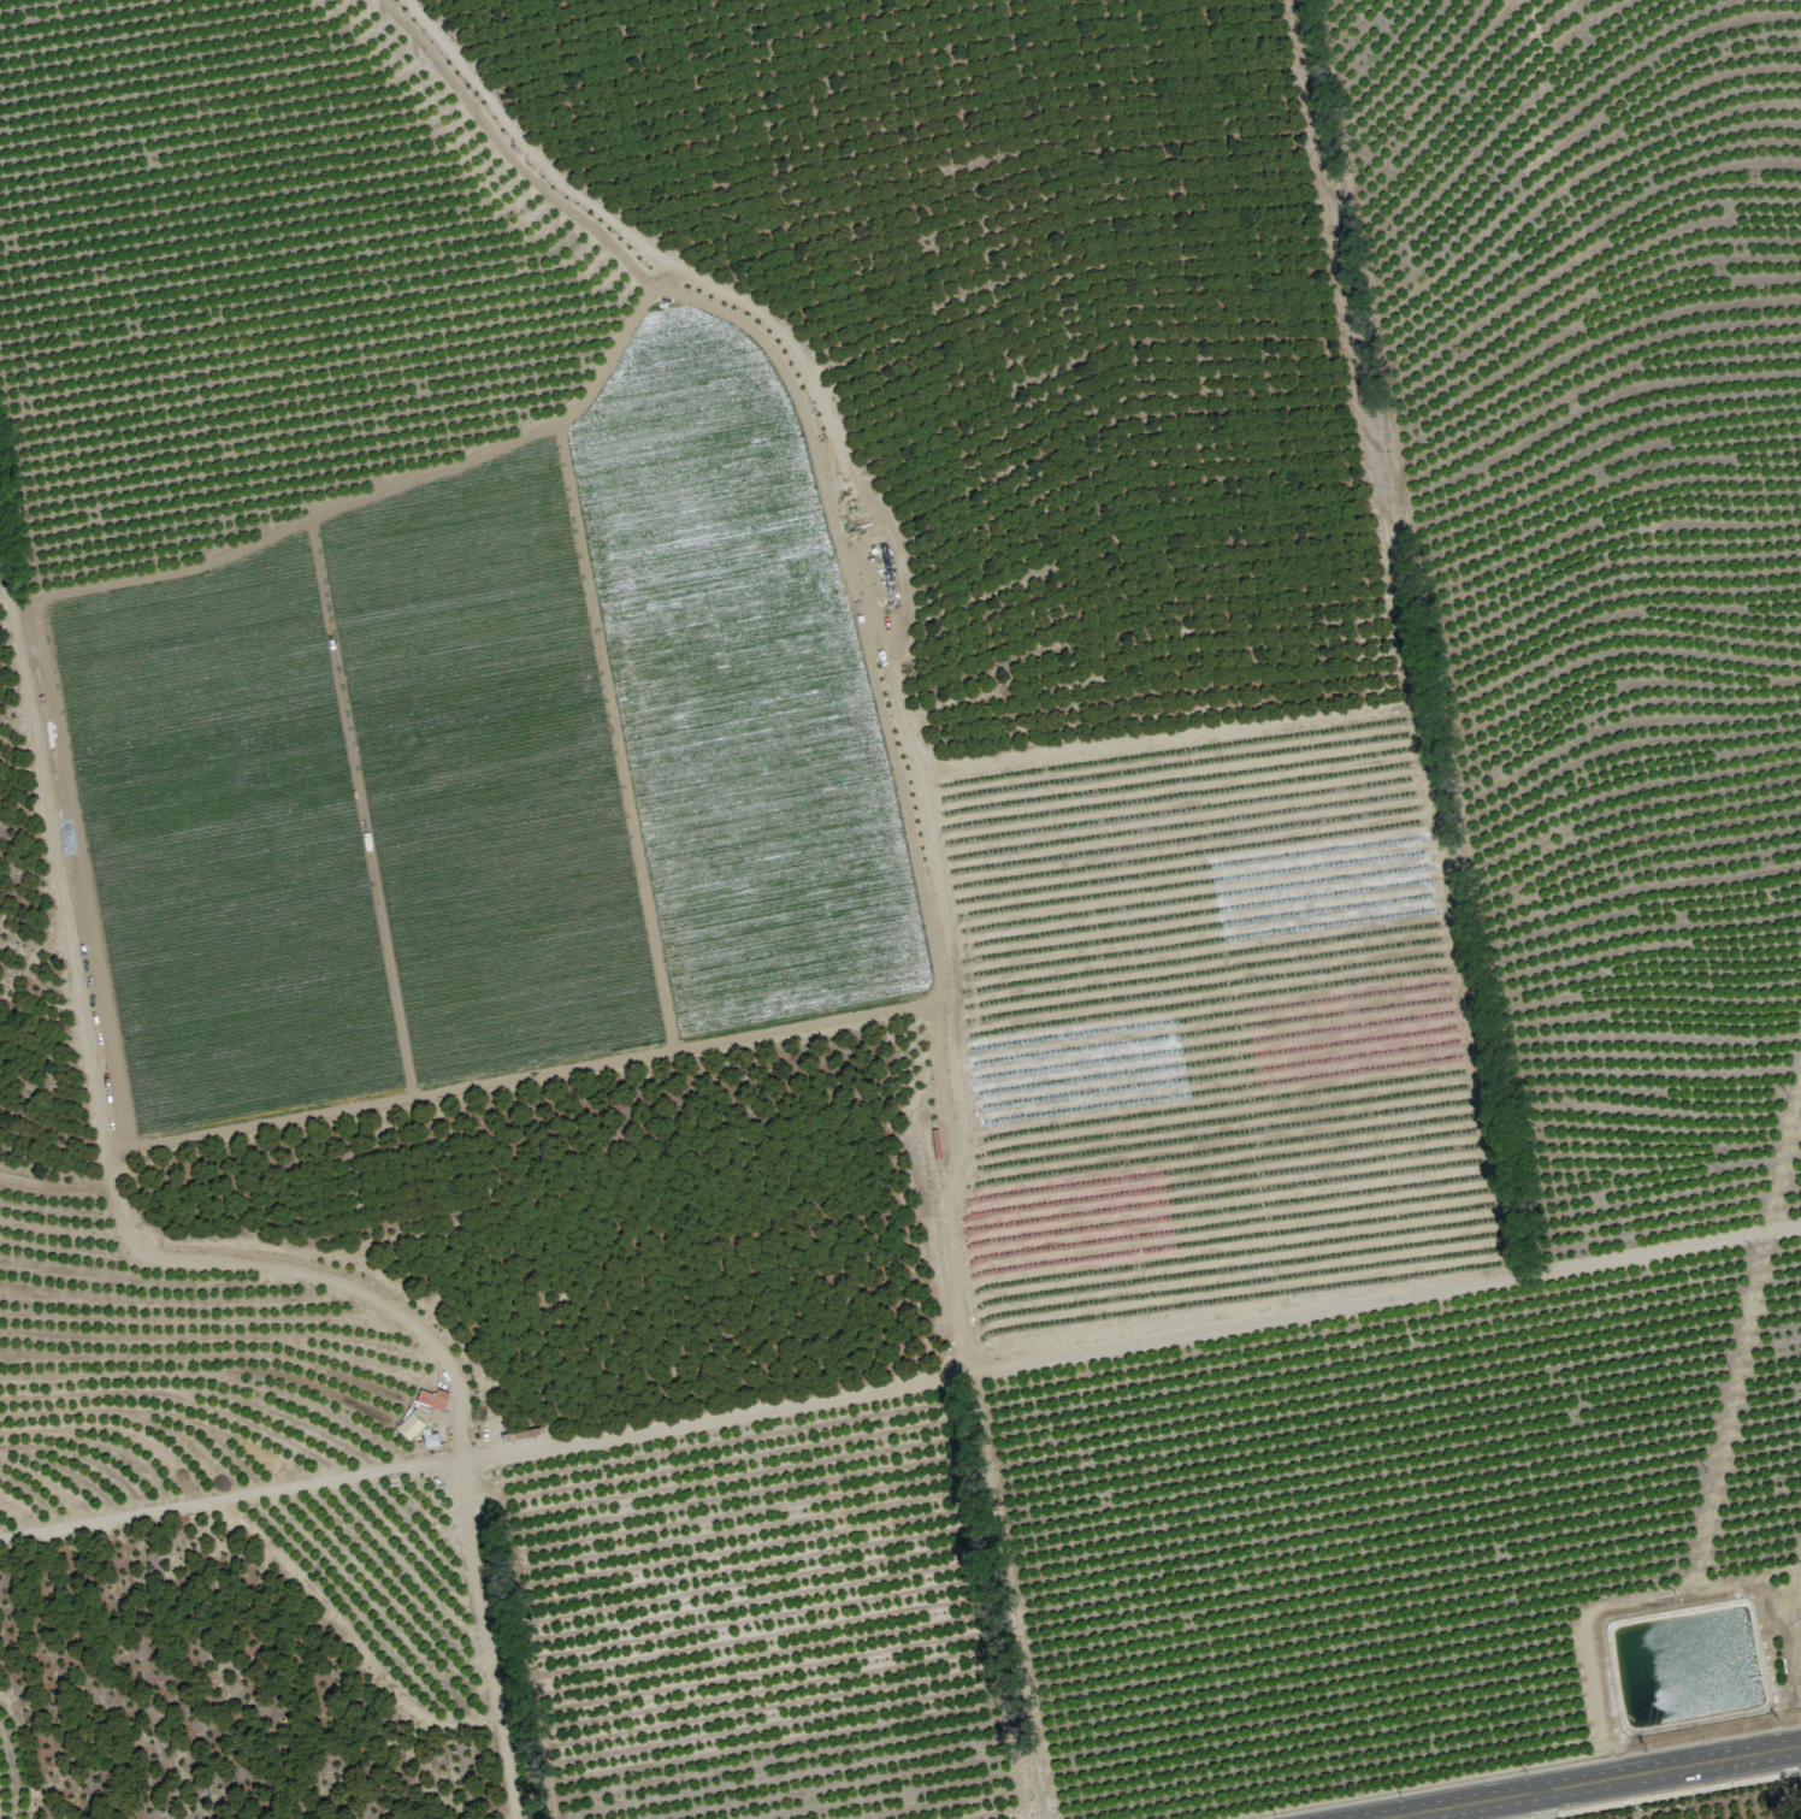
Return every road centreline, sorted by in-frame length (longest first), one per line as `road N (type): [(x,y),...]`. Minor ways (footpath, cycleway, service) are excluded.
road 1 (secondary): [(1378,1818),(1800,1746)]

